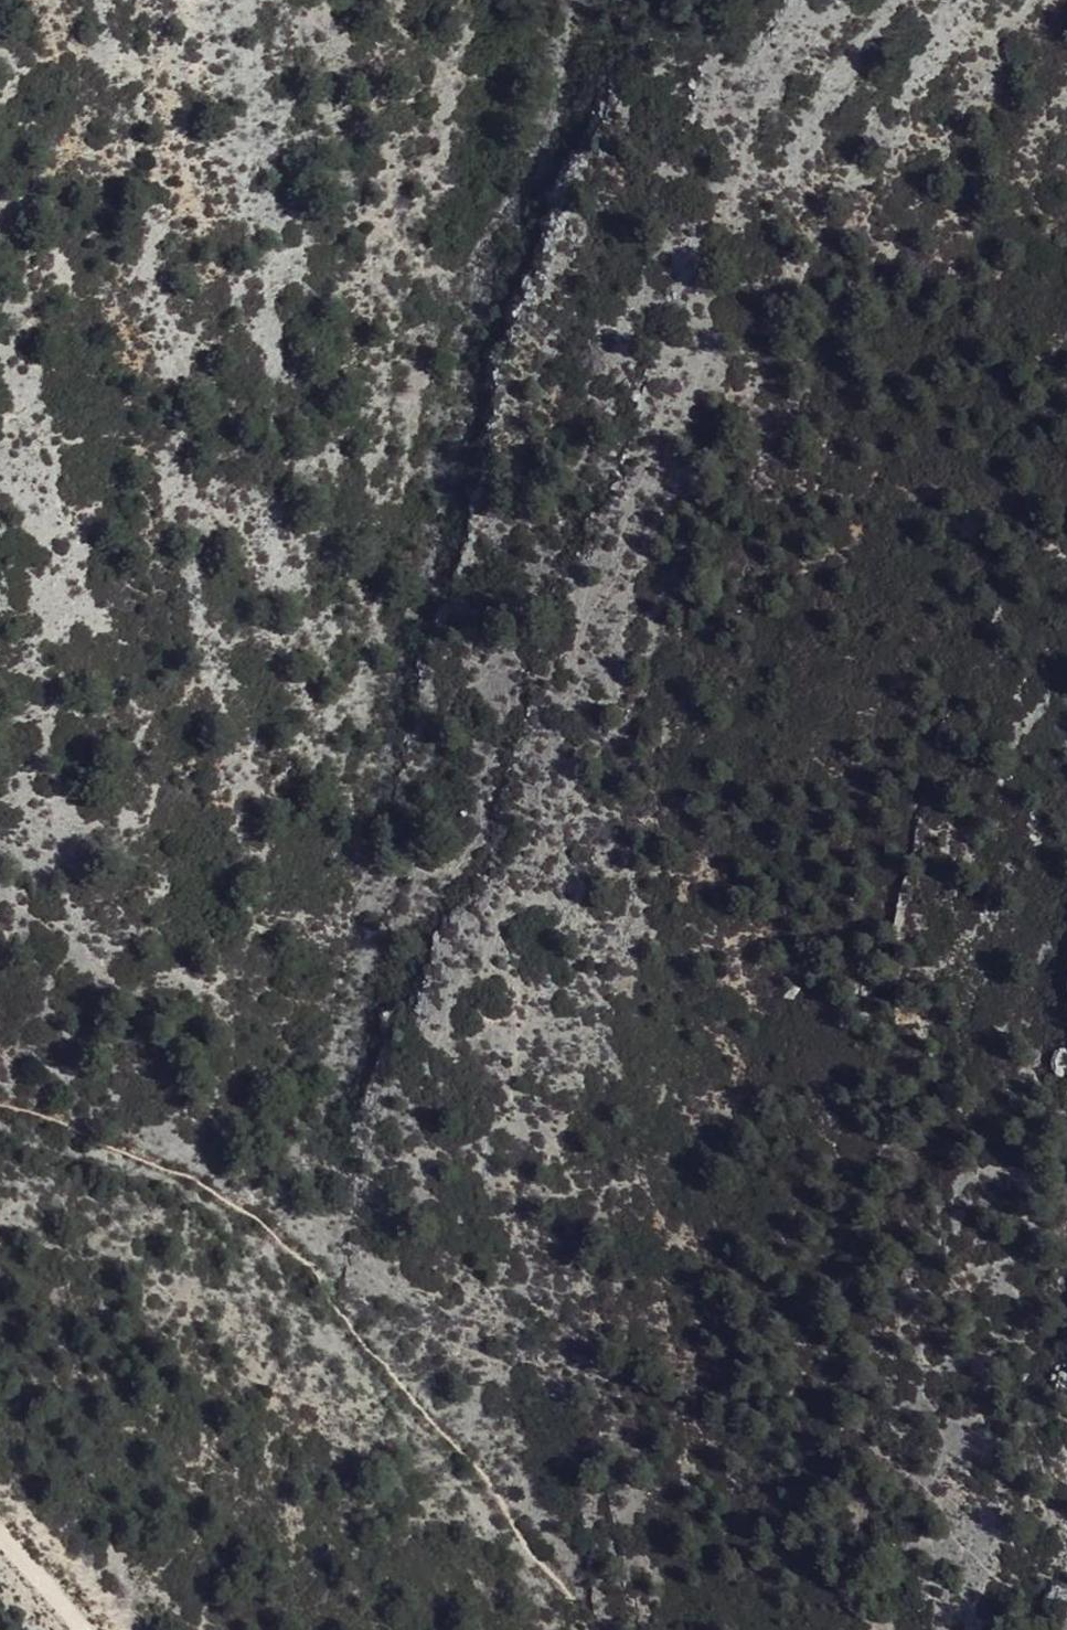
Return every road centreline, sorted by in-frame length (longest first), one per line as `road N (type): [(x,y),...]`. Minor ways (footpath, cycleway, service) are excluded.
road 1 (track): [(88,1629),(0,1526)]

